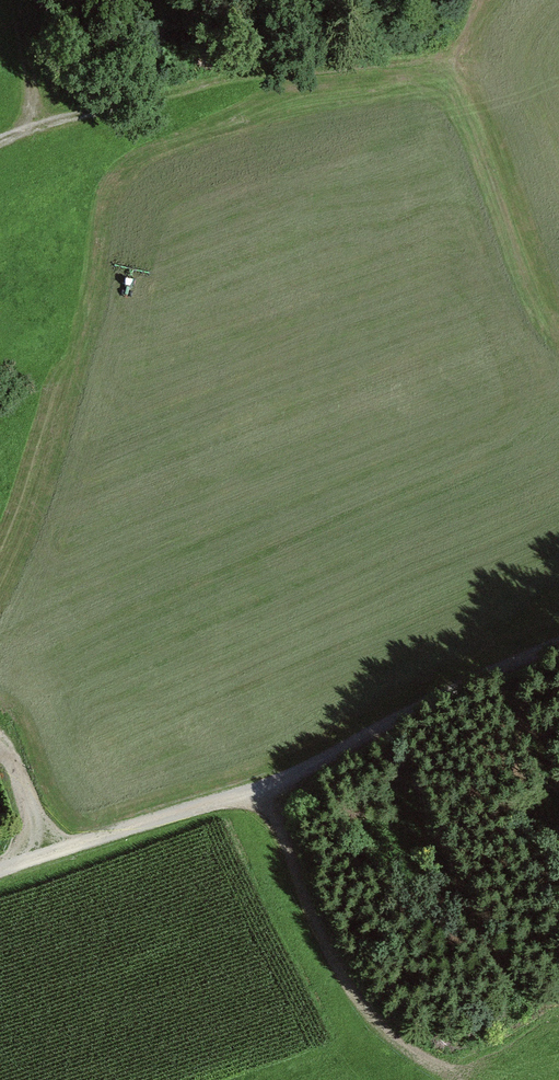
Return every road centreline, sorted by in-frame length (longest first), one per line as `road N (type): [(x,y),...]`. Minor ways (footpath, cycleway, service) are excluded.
road 1 (track): [(0,869),(311,767),(415,707),(558,640)]
road 2 (track): [(260,785),(286,830),(334,961),(389,1031),(448,1068)]
road 3 (track): [(0,138),(246,72)]
road 4 (track): [(15,133),(28,111),(32,75),(15,0)]

